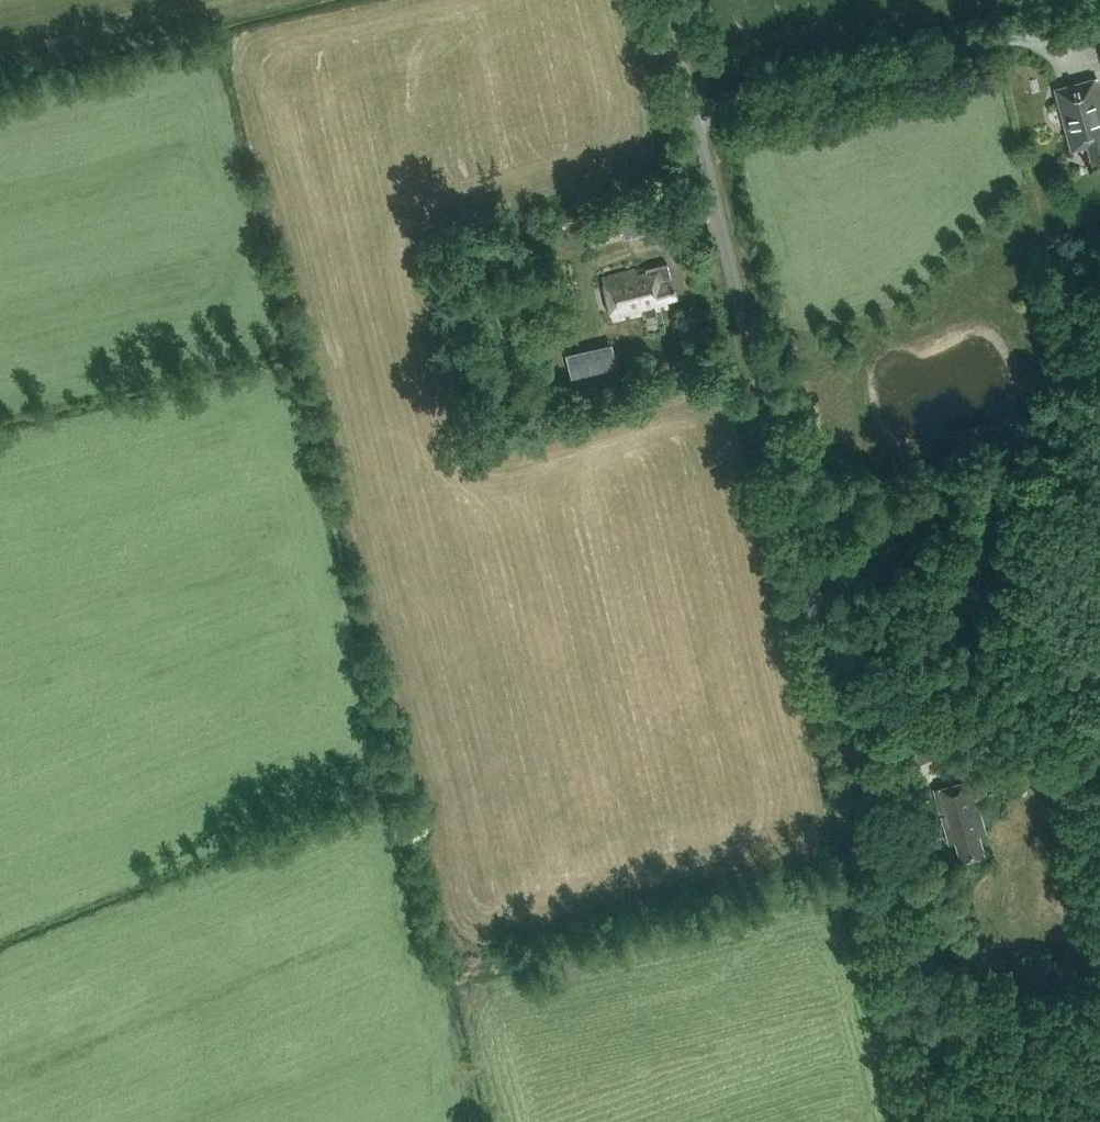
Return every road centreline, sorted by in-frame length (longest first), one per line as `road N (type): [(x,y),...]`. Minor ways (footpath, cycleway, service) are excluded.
road 1 (unclassified): [(959,1121),(668,0)]
road 2 (track): [(691,93),(1010,32),(1062,46)]

